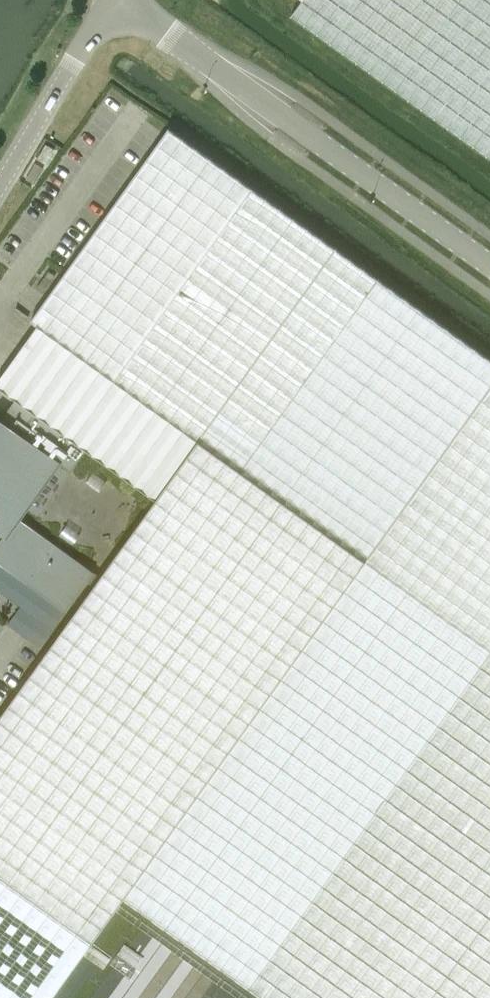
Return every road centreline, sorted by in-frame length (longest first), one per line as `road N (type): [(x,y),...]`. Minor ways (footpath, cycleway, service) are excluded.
road 1 (tertiary): [(489,264),(117,0)]
road 2 (residential): [(0,190),(115,0)]

